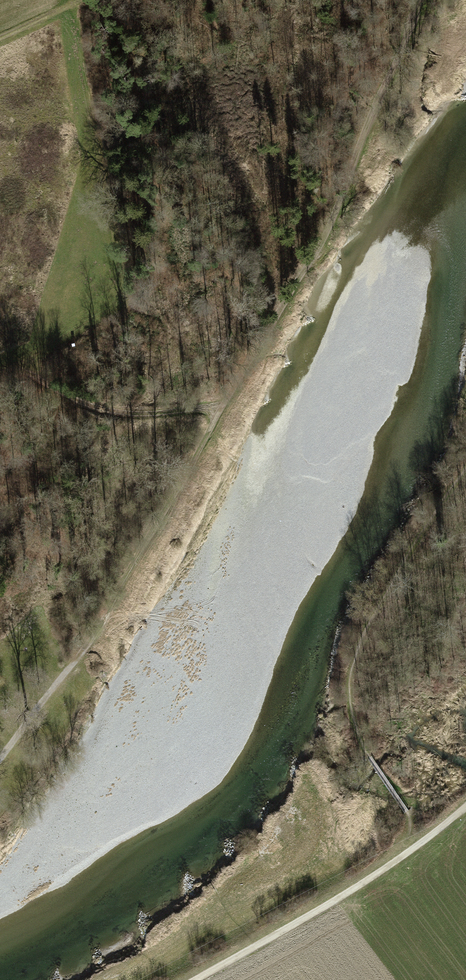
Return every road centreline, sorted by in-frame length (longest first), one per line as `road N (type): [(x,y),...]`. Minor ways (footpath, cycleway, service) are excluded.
road 1 (track): [(0,764),(99,622),(354,178),(421,0)]
road 2 (track): [(196,979),(386,871),(465,808)]

